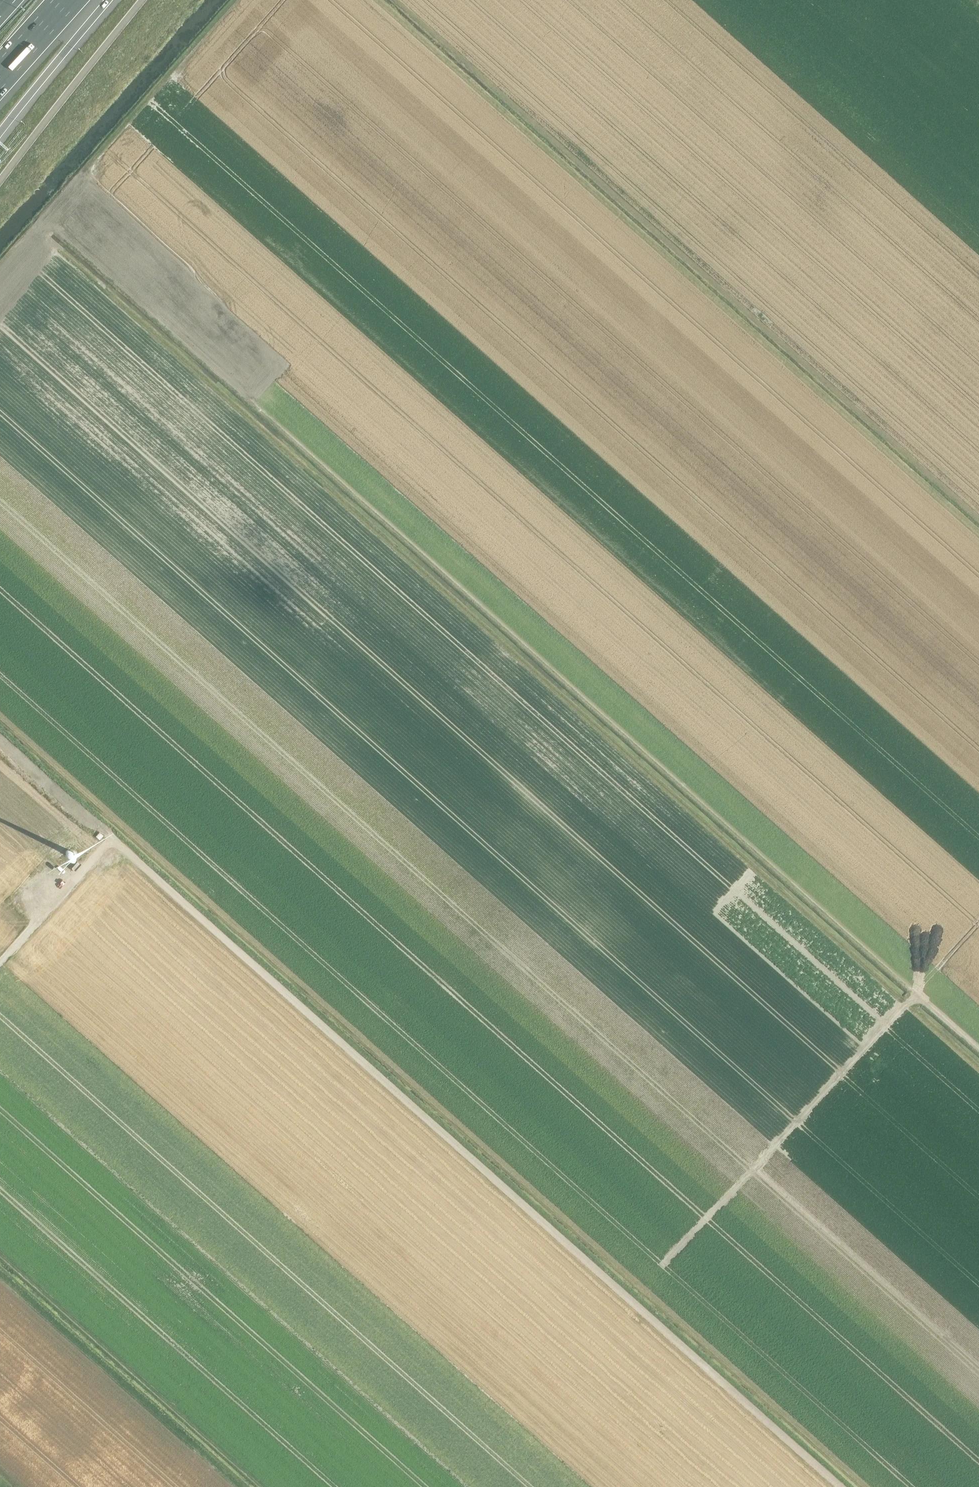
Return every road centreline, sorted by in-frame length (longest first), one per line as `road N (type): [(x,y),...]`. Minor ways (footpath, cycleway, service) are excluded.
road 1 (motorway): [(0,135),(110,0)]

